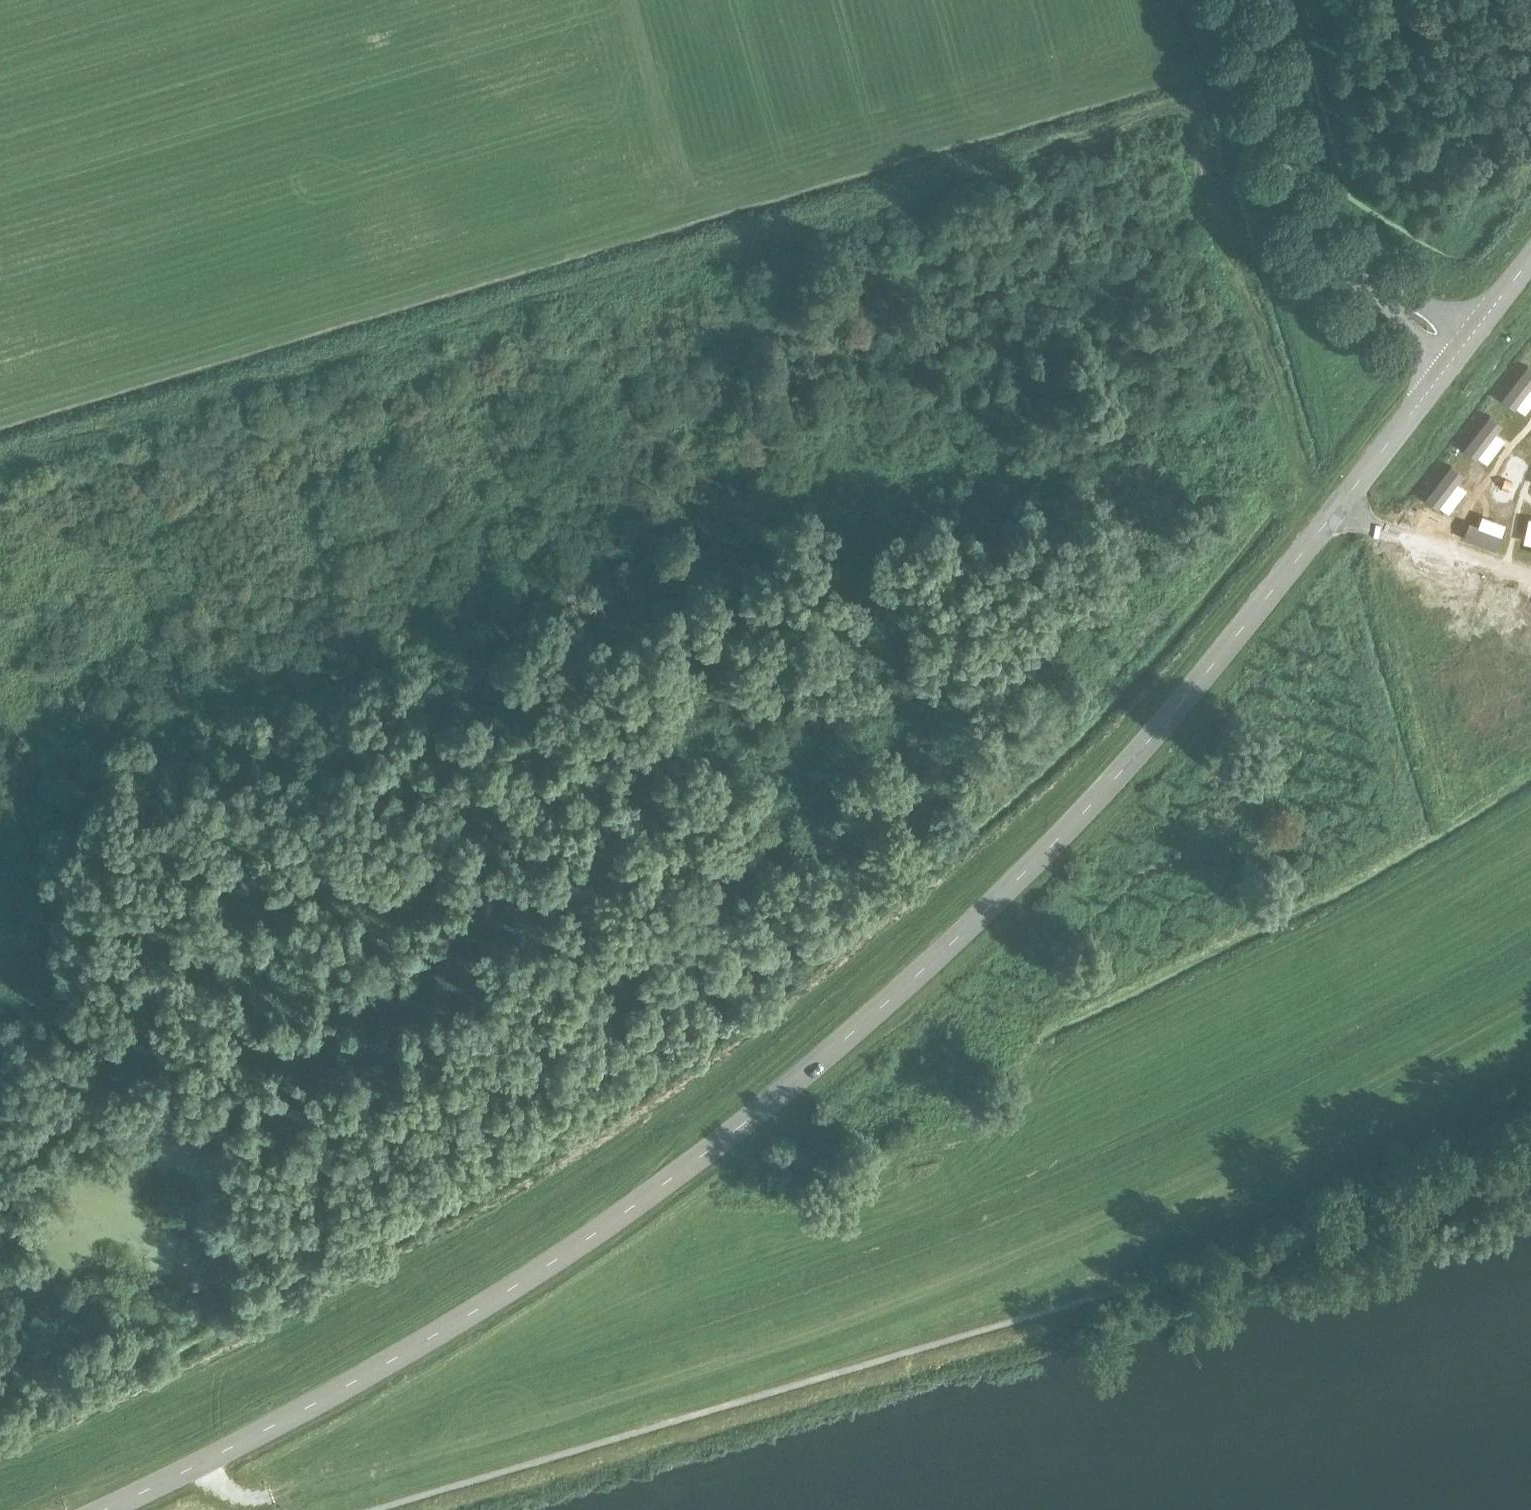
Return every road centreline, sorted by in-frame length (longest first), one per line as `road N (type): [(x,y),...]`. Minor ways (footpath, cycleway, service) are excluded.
road 1 (unclassified): [(106,1509),(387,1364),(561,1256),(857,1030),(1079,819),(1460,346)]
road 2 (unclassified): [(1460,346),(1338,258),(1291,193),(1233,0)]

